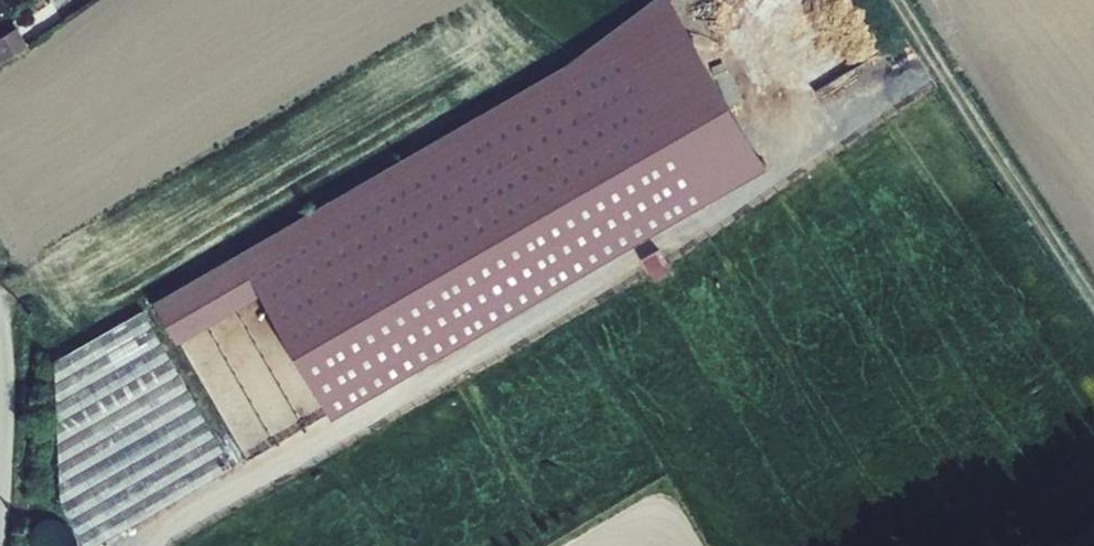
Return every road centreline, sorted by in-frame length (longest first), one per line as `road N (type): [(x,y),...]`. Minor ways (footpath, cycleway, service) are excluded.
road 1 (track): [(900,0),(1093,301)]
road 2 (residential): [(0,331),(0,483)]

